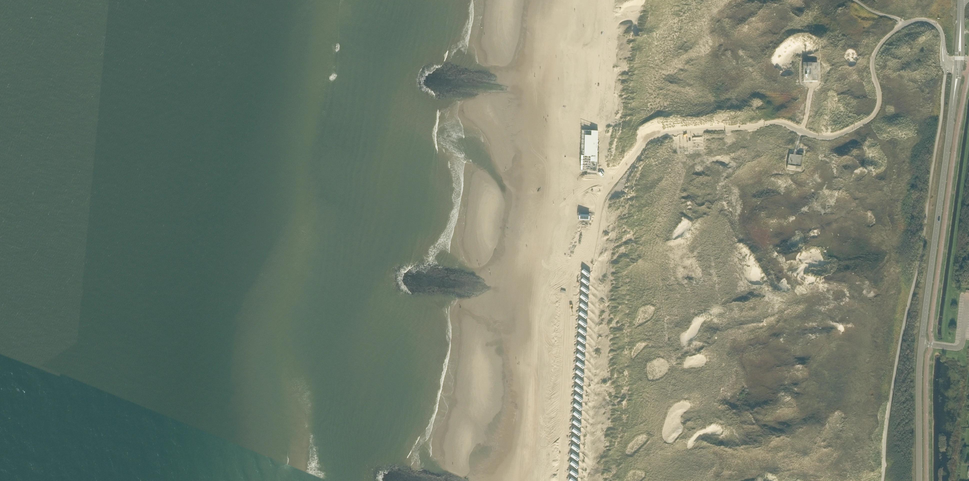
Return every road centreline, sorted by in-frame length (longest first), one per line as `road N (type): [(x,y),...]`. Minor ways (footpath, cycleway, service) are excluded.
road 1 (tertiary): [(919,480),(921,344),(956,84)]

